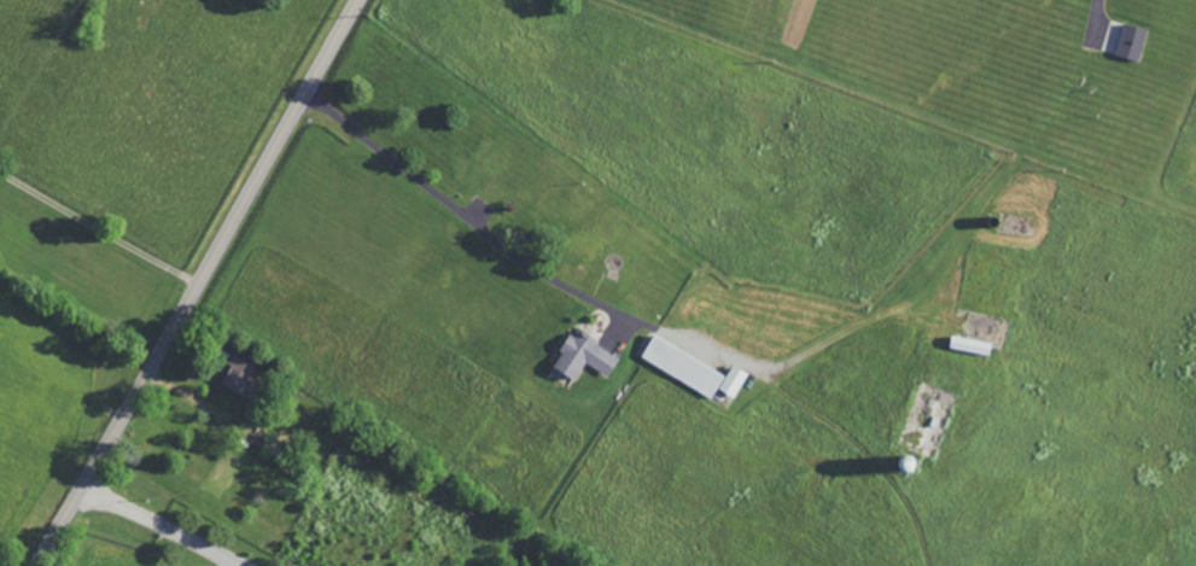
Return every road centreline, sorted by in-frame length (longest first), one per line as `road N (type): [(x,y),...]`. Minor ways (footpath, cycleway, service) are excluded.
road 1 (tertiary): [(38,565),(358,0)]

